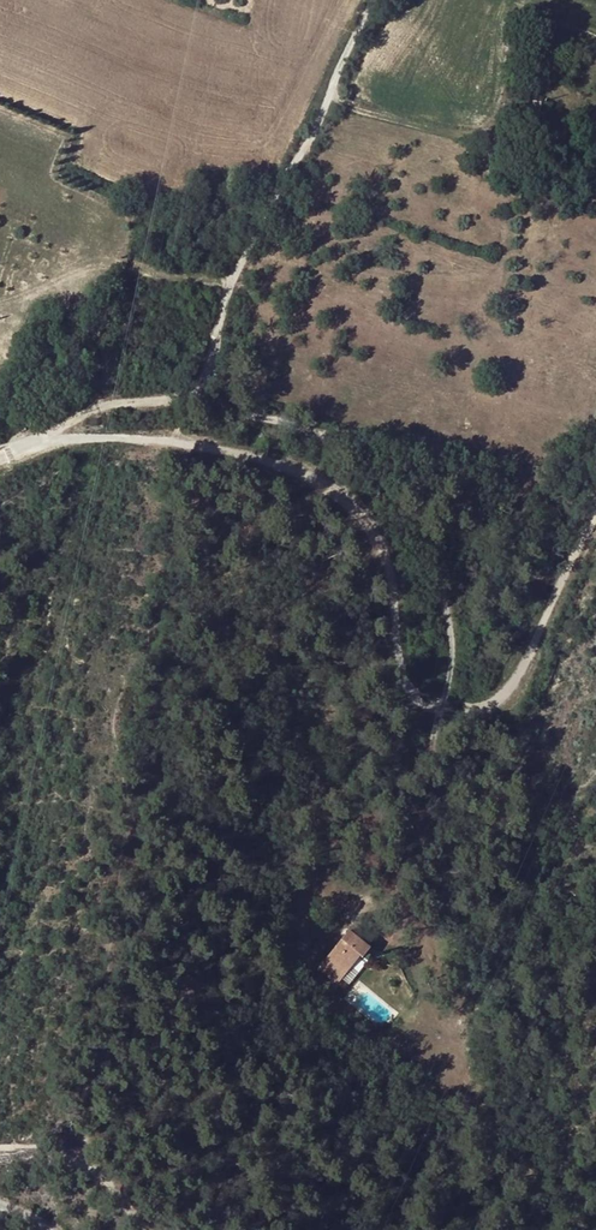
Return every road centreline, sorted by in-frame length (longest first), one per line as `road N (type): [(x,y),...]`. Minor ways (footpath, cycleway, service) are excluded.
road 1 (unclassified): [(427,780),(453,643),(415,507),(355,455),(204,393),(228,294),(374,0)]
road 2 (track): [(595,522),(508,696),(477,716),(451,718),(425,709),(410,688),(392,580),(375,535),(361,514),(305,477),(118,442),(45,449),(0,466)]
road 3 (track): [(204,393),(81,424),(45,449)]

